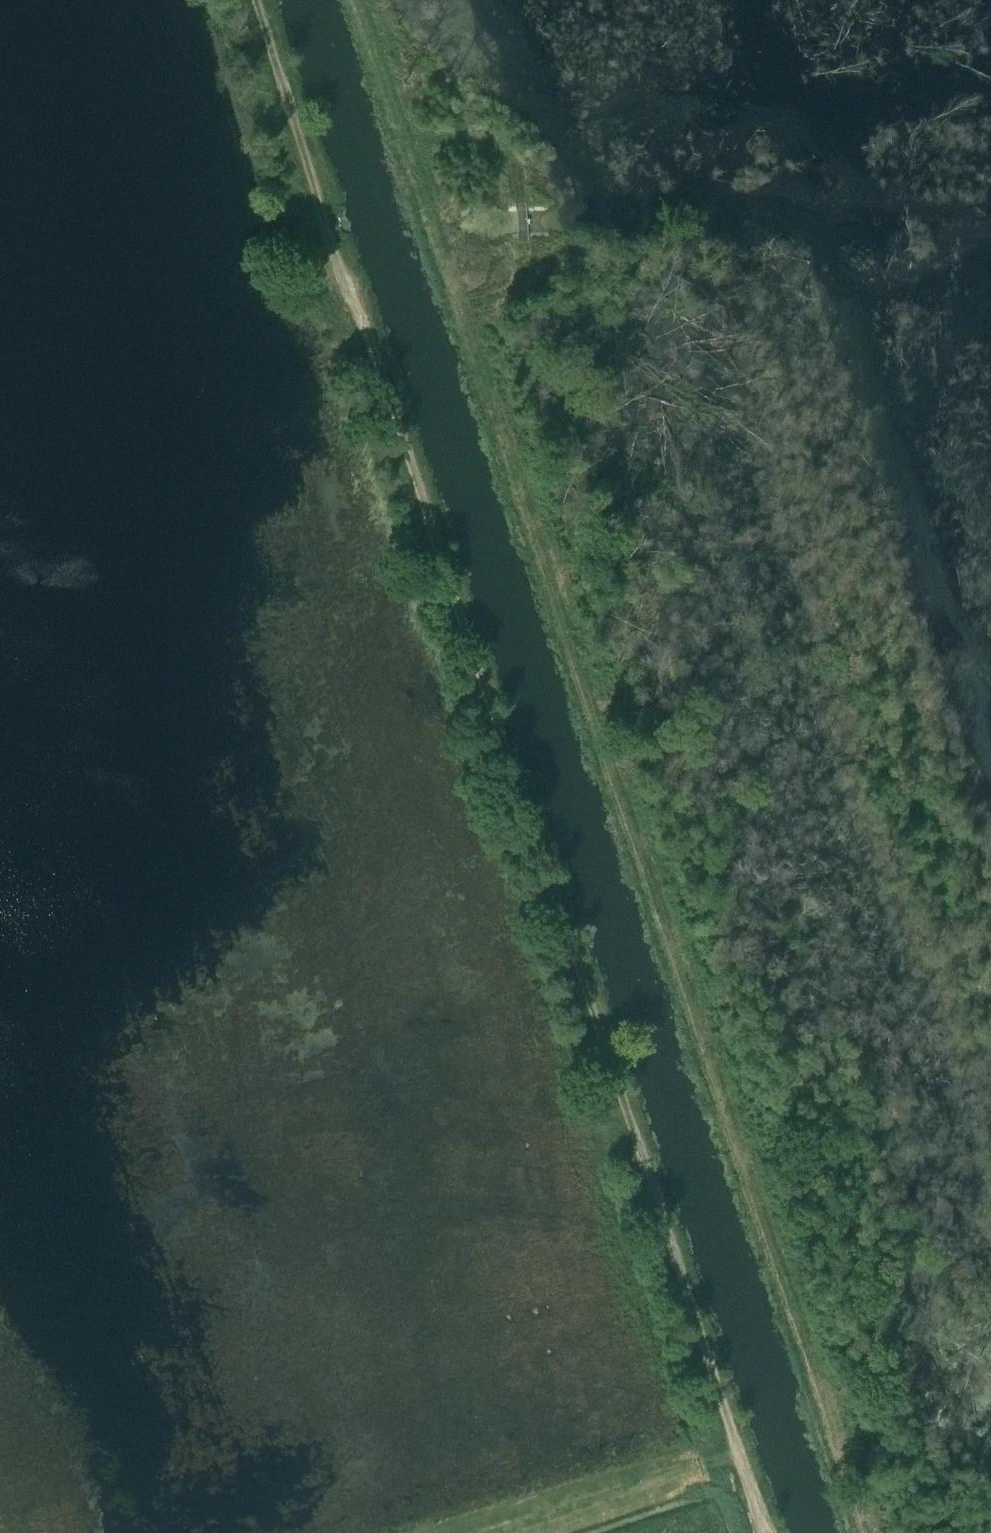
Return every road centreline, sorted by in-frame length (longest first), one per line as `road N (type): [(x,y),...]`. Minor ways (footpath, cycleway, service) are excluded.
road 1 (track): [(751,1532),(233,0)]
road 2 (track): [(727,1463),(502,1532)]

